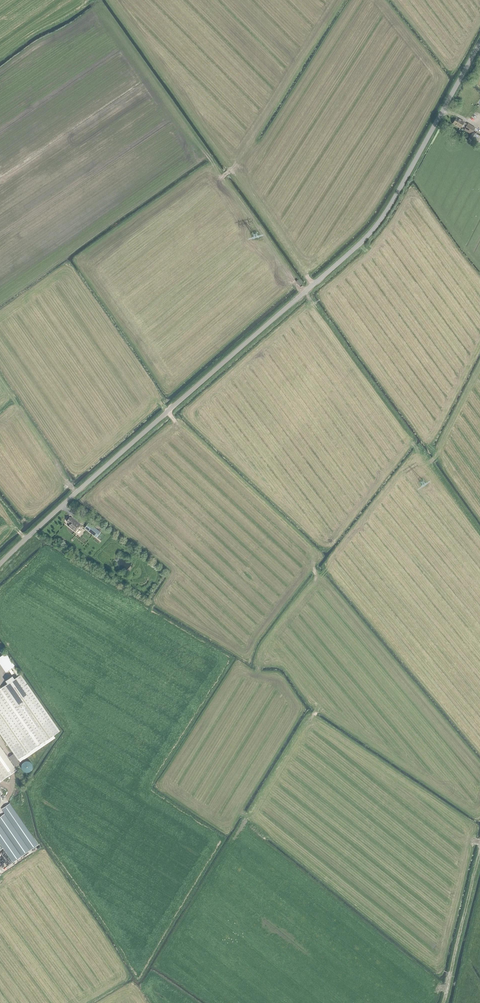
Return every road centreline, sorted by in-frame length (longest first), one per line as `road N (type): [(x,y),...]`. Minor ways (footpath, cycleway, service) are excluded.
road 1 (unclassified): [(0,565),(372,231),(479,43)]
road 2 (track): [(444,1002),(479,854)]

